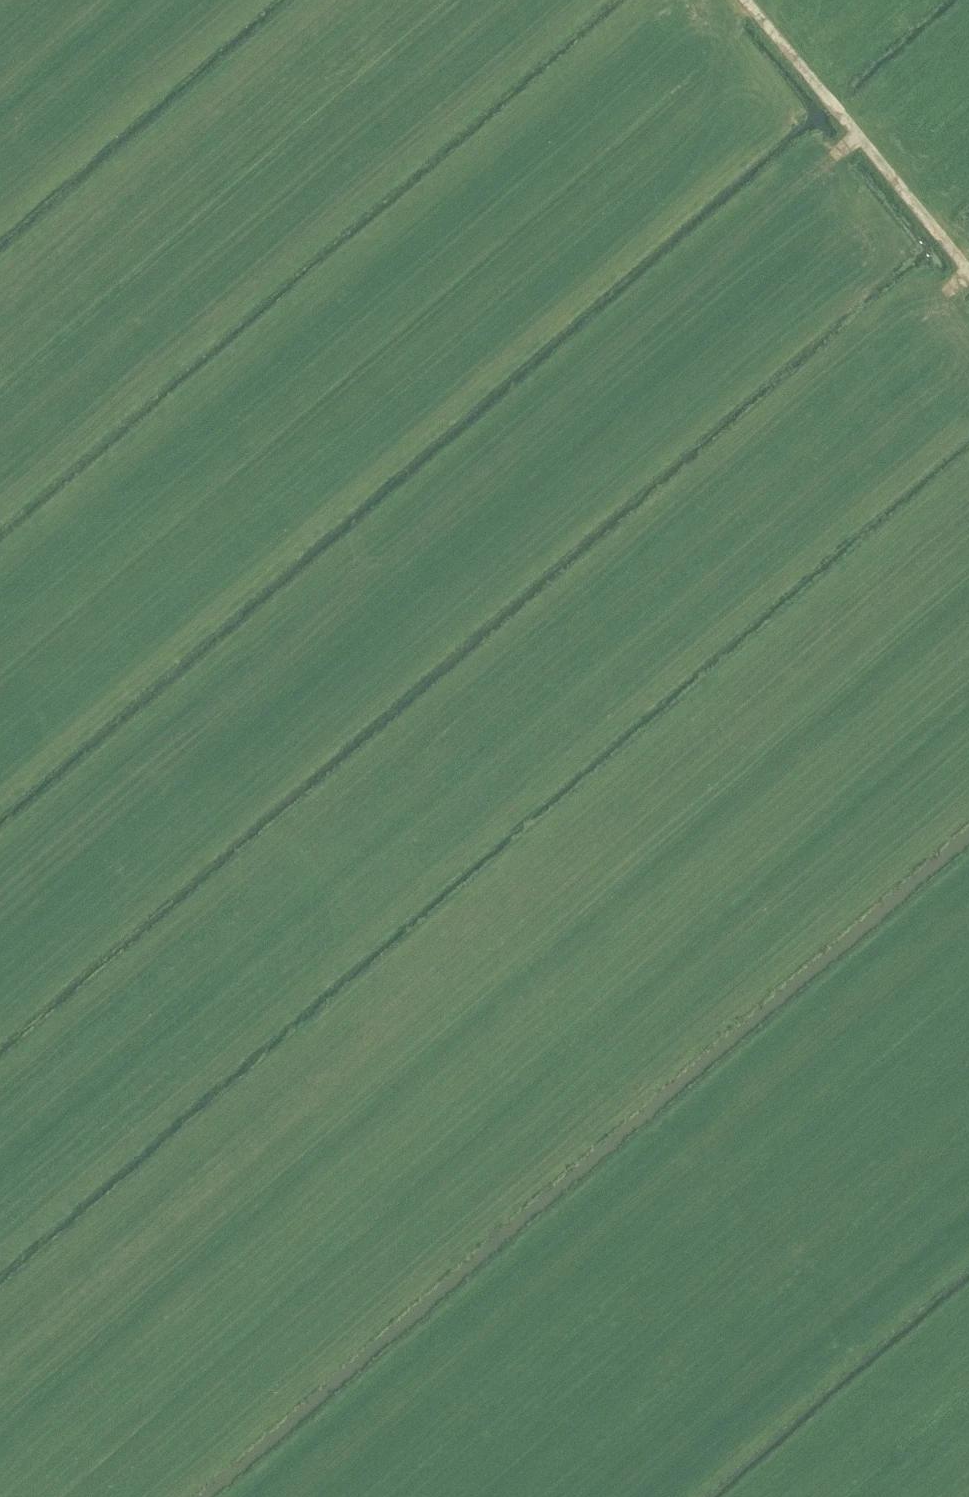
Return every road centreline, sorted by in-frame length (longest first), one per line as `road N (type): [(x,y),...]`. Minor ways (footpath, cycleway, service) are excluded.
road 1 (track): [(753,0),(968,265)]

